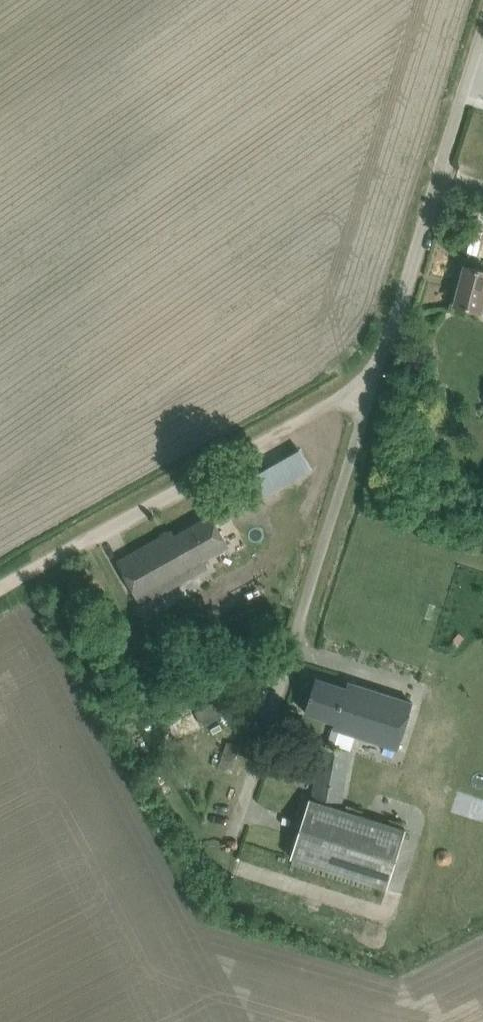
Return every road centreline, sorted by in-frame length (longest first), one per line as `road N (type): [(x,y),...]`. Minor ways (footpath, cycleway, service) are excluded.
road 1 (unclassified): [(225,835),(247,794),(377,378)]
road 2 (unclassified): [(40,563),(377,378)]
road 3 (unclassified): [(377,378),(482,39)]
road 4 (track): [(225,835),(163,800),(40,563)]

